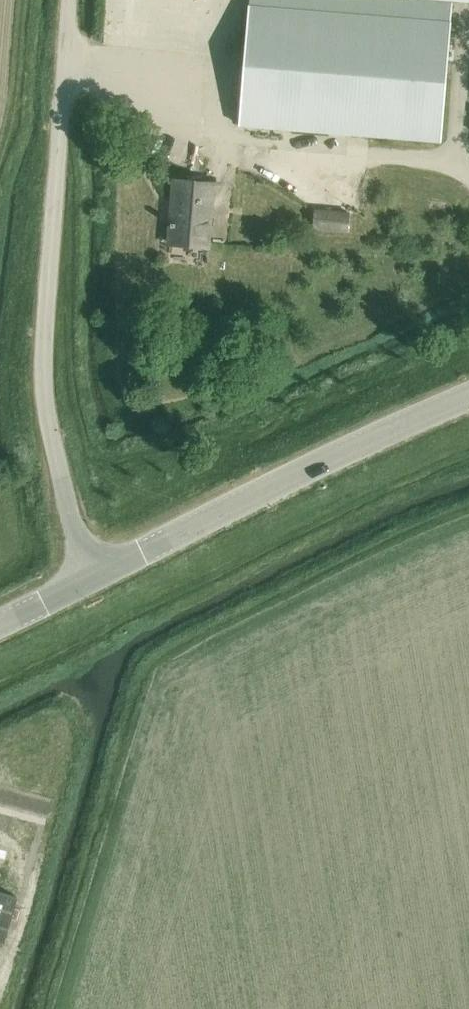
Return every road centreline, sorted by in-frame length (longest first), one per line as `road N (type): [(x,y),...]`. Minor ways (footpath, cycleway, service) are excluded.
road 1 (unclassified): [(96,576),(70,518),(44,381),(71,0)]
road 2 (tertiary): [(468,398),(96,576)]

